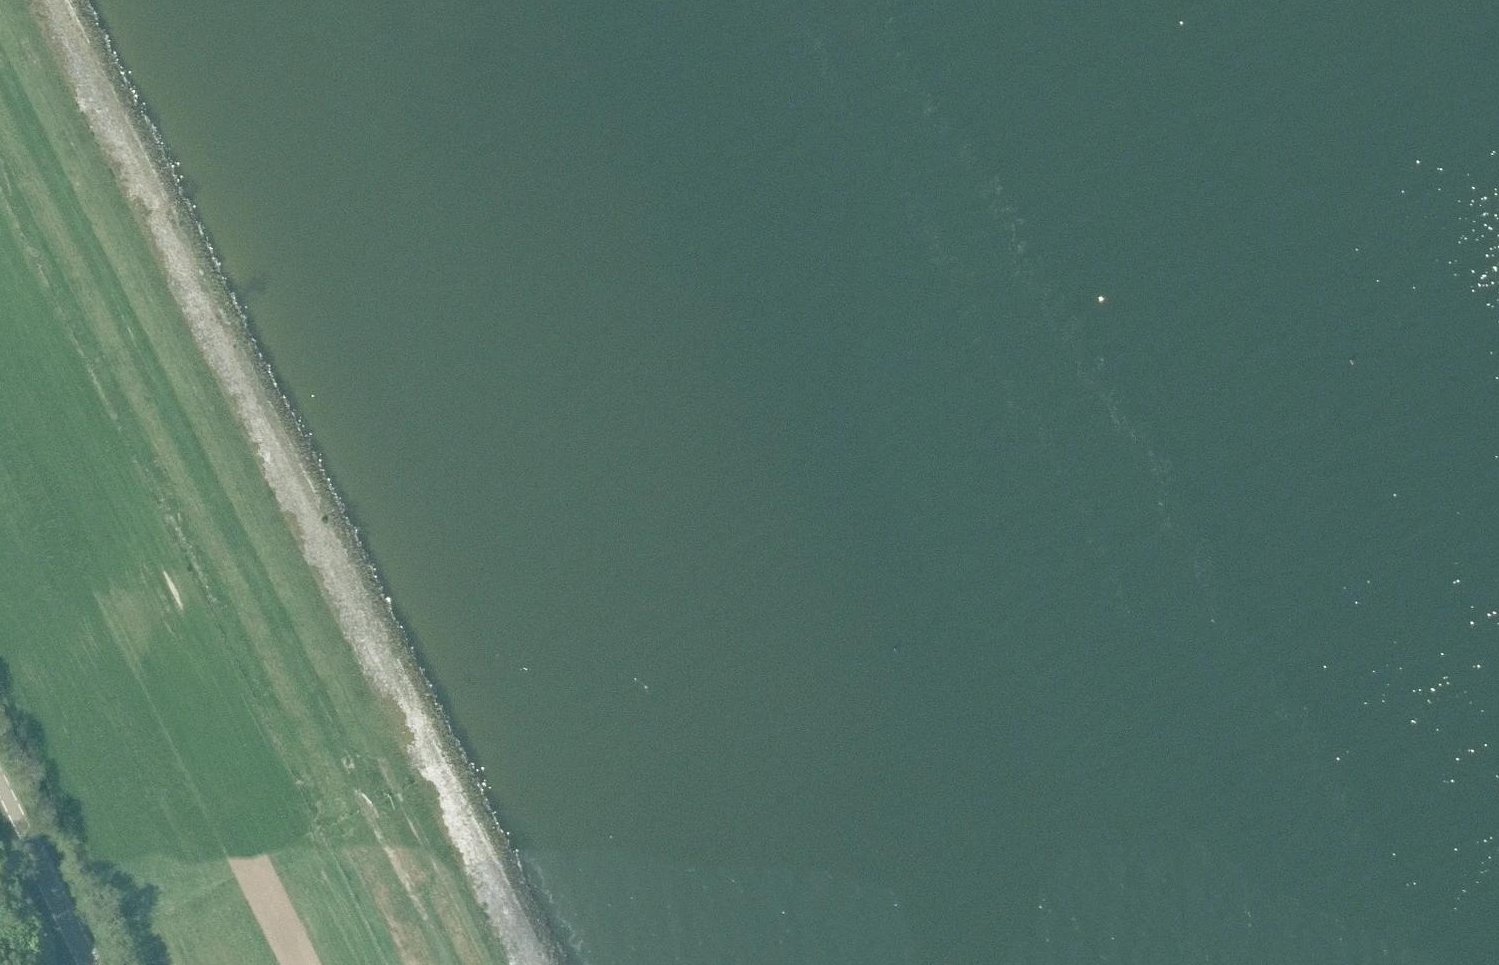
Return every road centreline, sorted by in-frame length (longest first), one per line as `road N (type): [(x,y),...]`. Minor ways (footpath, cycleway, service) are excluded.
road 1 (tertiary): [(93,964),(0,780)]

